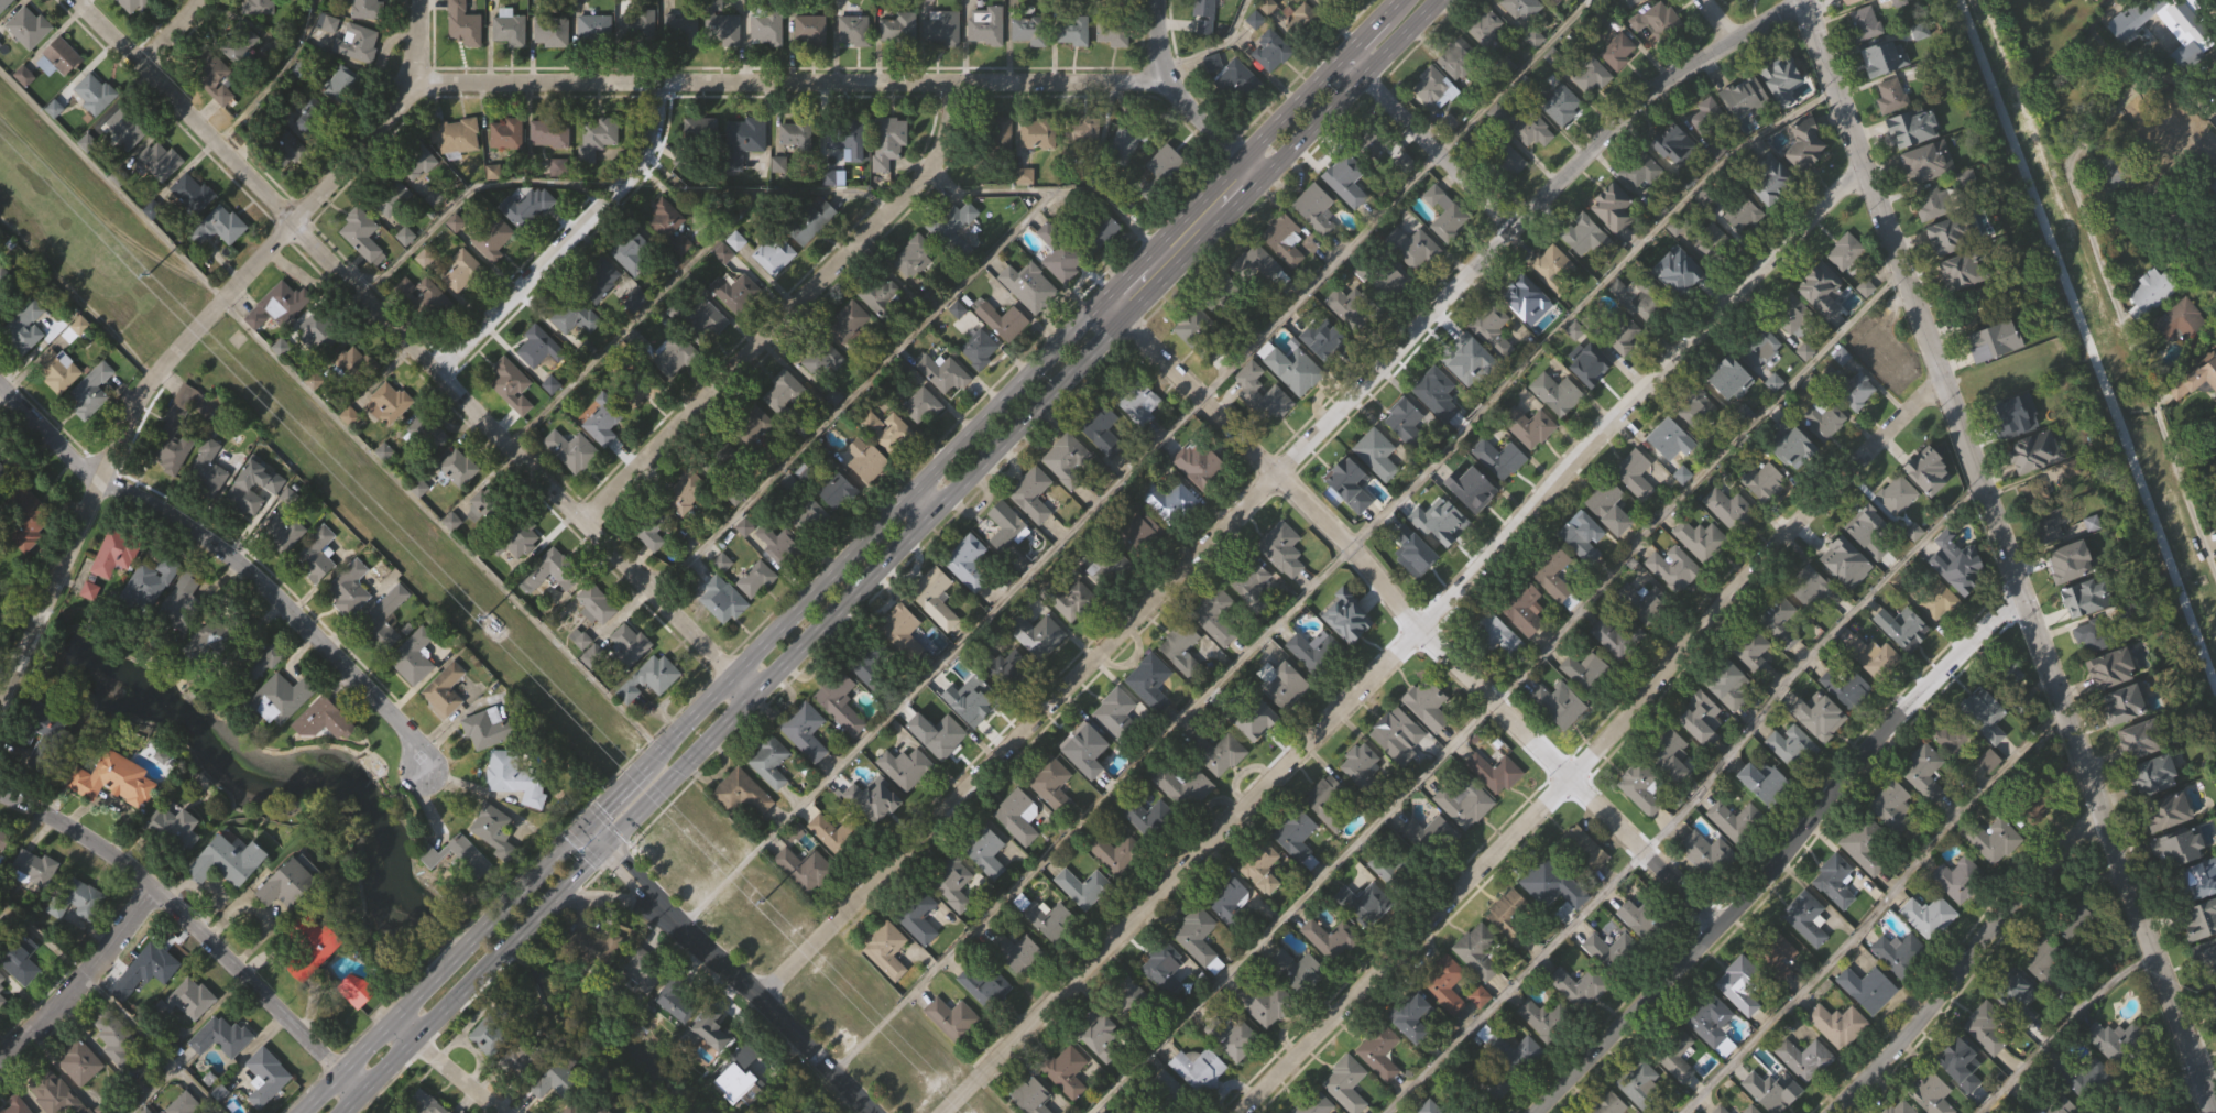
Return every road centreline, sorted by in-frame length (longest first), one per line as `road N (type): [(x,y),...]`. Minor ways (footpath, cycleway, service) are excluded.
road 1 (residential): [(757,1000),(1618,121),(1734,39),(1803,2)]
road 2 (residential): [(51,603),(119,428),(155,373),(417,86),(1170,76)]
road 3 (residential): [(938,1112),(1863,168)]
road 4 (residential): [(1243,1112),(1568,782),(1746,574),(1940,379)]
road 5 (residential): [(733,676),(74,0)]
road 6 (residential): [(1103,303),(1278,474),(1568,782),(1720,925)]
road 7 (residential): [(1538,1112),(1776,866),(1862,754),(2017,590)]
road 8 (residential): [(2017,590),(1803,0)]
road 9 (residential): [(582,522),(938,160),(939,81)]
road 10 (residential): [(0,394),(75,468),(217,553),(424,760),(426,778)]
road 11 (residential): [(2215,1112),(2017,590)]
road 12 (residential): [(342,1079),(156,891),(0,794)]
road 13 (secondary): [(935,512),(1235,207)]
road 14 (residential): [(1834,1112),(1911,1034),(2018,896),(2107,814)]
road 15 (residential): [(436,374),(630,178),(656,128),(656,81)]
road 16 (secondary): [(1339,56),(1140,263)]
road 17 (secondary): [(580,832),(391,1027)]
road 18 (secondary): [(412,1045),(600,851)]
road 19 (secondary): [(1103,303),(918,495)]
road 20 (secondary): [(918,495),(733,676)]
road 21 (secondary): [(752,694),(935,512)]
road 22 (secondary): [(1260,182),(1437,2)]
road 23 (residential): [(1511,233),(1339,56)]
road 24 (residential): [(0,1064),(45,1027),(156,891)]
road 25 (secondary): [(600,851),(752,694)]
road 26 (residential): [(1260,182),(1170,76),(1160,0)]
road 27 (residential): [(757,1000),(865,1112)]

